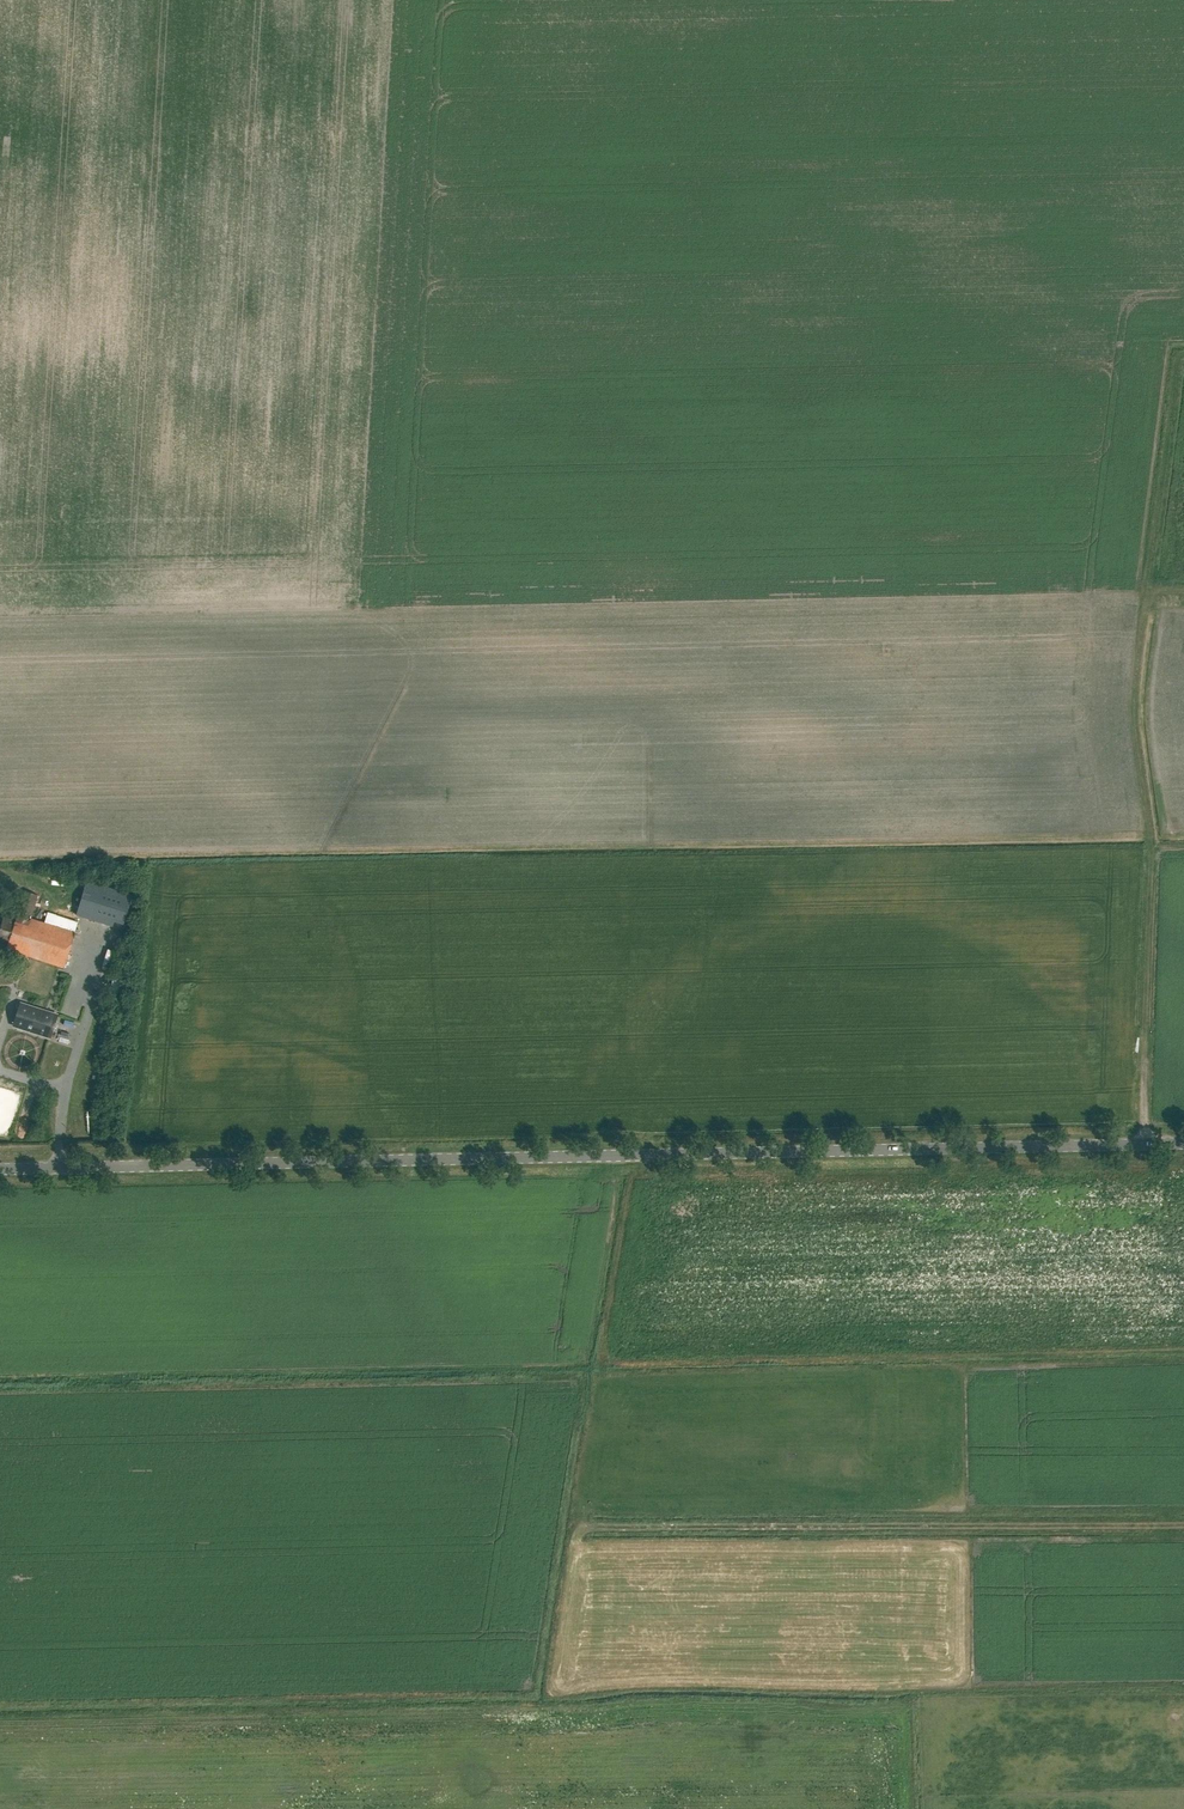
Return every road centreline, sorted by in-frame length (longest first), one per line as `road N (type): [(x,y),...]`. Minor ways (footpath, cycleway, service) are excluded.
road 1 (tertiary): [(0,1170),(1183,1144)]

